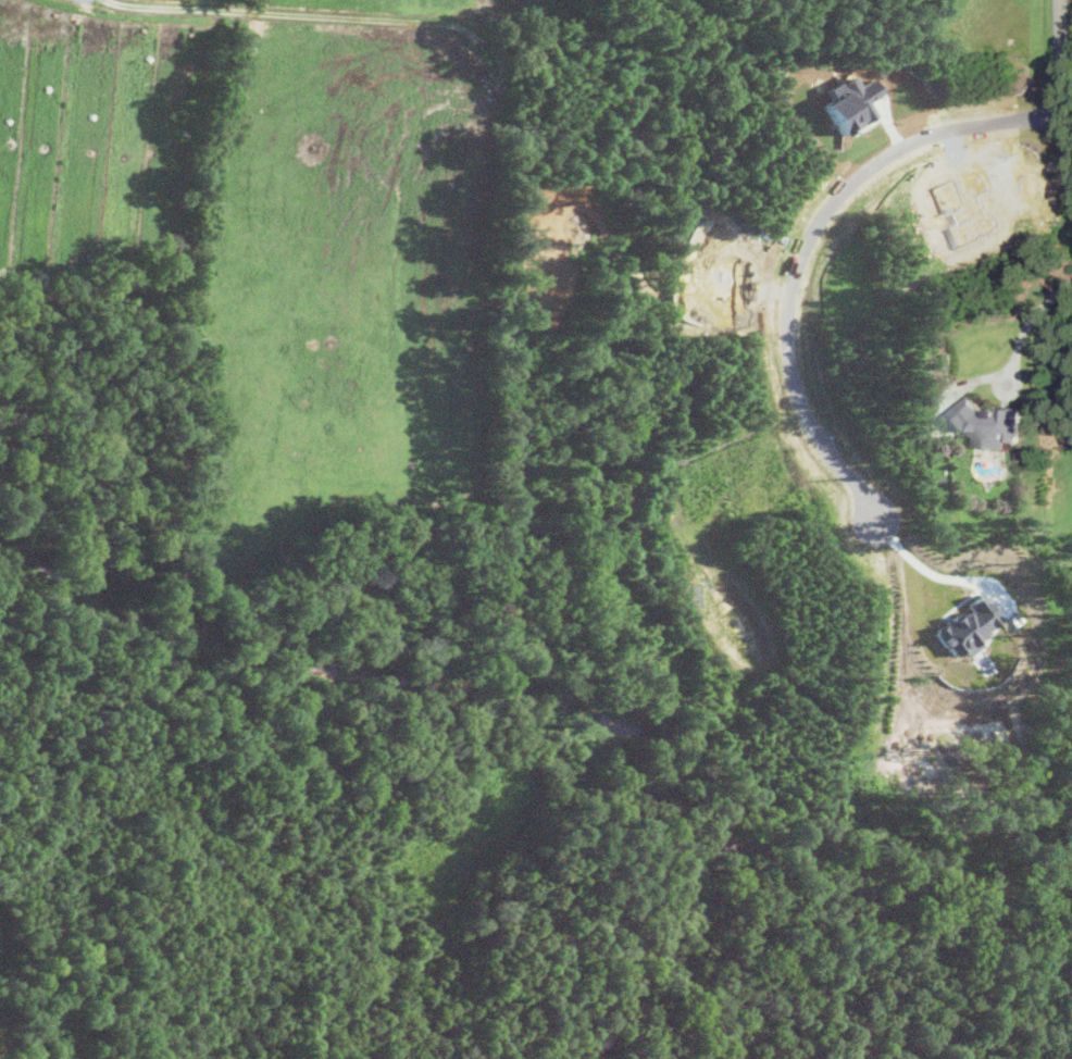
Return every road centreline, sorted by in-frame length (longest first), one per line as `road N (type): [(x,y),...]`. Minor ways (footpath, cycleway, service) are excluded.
road 1 (residential): [(1067,111),(912,140),(847,183),(811,233),(789,310),(796,387),(827,449),(886,520)]
road 2 (residential): [(1062,0),(1071,152)]

